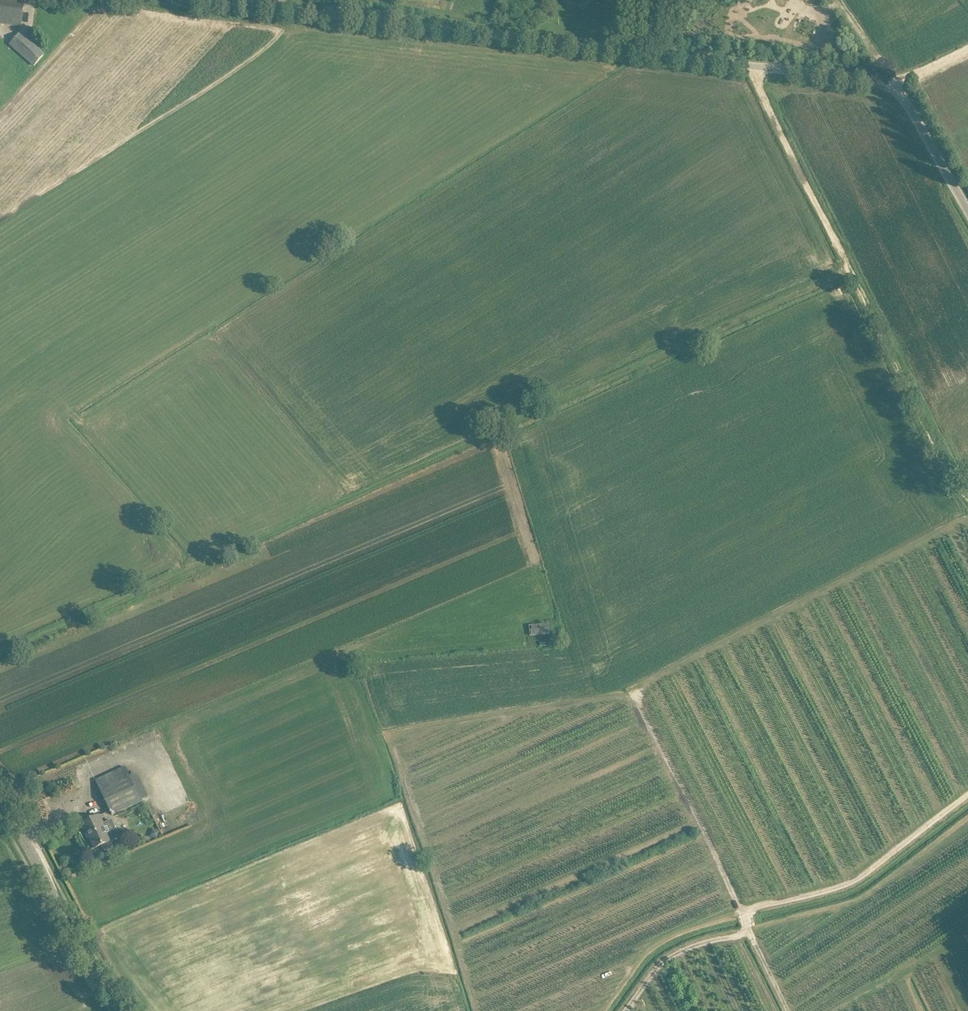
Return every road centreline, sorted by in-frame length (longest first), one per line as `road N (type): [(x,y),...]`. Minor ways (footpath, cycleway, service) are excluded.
road 1 (track): [(0,656),(845,269)]
road 2 (unclassified): [(894,88),(275,8)]
road 3 (track): [(967,794),(859,879),(740,911),(789,1010)]
road 4 (track): [(967,498),(845,269)]
road 5 (track): [(642,690),(639,707),(740,911)]
road 6 (tertiary): [(122,1010),(0,807)]
road 7 (track): [(845,269),(758,83),(759,67)]
road 8 (track): [(835,1010),(967,930)]
road 9 (track): [(750,933),(663,962),(626,1010)]
road 10 (unclassified): [(967,211),(894,88)]

